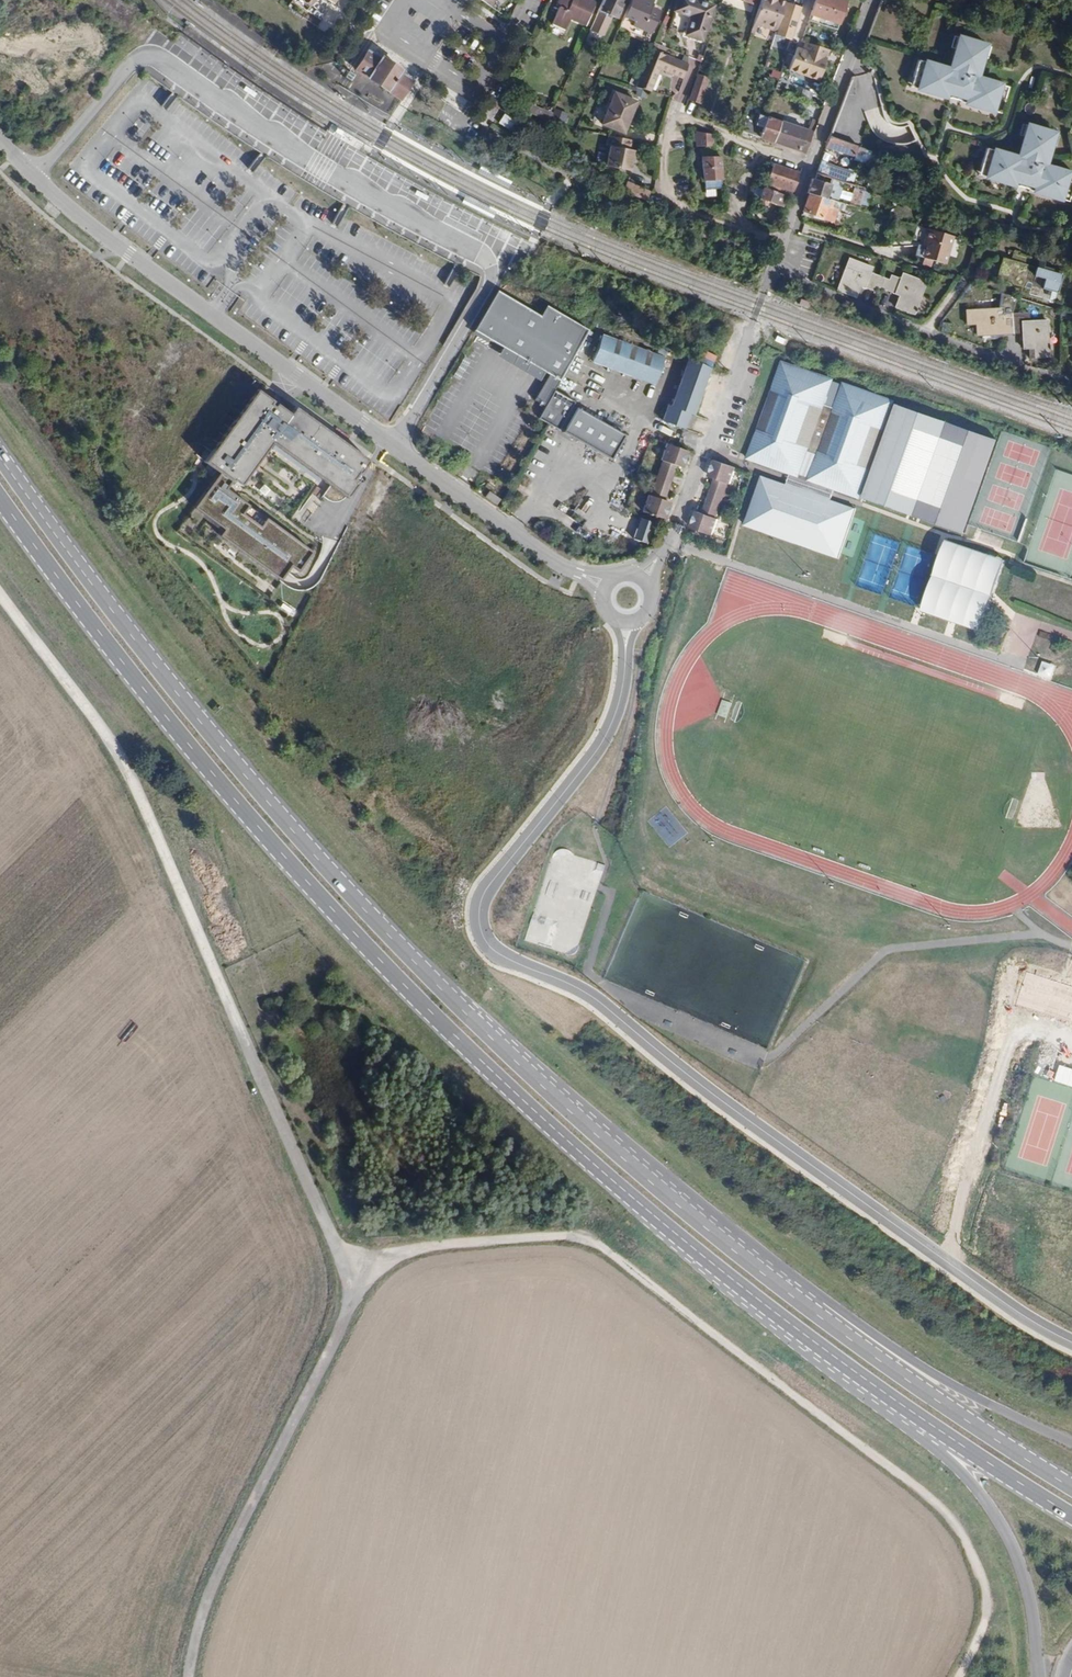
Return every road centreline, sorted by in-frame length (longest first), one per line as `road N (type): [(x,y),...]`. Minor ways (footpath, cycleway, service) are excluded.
road 1 (primary): [(844,1334),(679,1208),(436,983),(273,809),(0,460)]
road 2 (primary): [(0,499),(256,827),(418,1000),(745,1289)]
road 3 (unclassified): [(625,652),(622,691),(603,740),(482,897),(485,941),(595,999),(761,1129),(1071,1342)]
road 4 (track): [(960,1676),(990,1608),(962,1531),(922,1488),(593,1241),(550,1235),(407,1251),(360,1280)]
road 5 (track): [(360,1280),(333,1238),(126,766),(0,595)]
road 6 (unclassified): [(579,573),(62,204),(0,141)]
road 7 (primary): [(745,1289),(811,1352),(941,1453),(1000,1521),(1033,1612),(1038,1676)]
road 8 (track): [(187,1676),(214,1581),(360,1280)]
road 9 (primary): [(745,1289),(1071,1517)]
road 10 (residential): [(1049,373),(771,275)]
road 11 (residential): [(771,275),(873,0)]
road 12 (primary): [(1071,1490),(844,1334)]
road 13 (unknown): [(947,1261),(1019,1014)]
road 14 (primary): [(1071,1445),(875,1335),(844,1334)]
road 15 (residential): [(664,551),(753,324)]
road 16 (residential): [(408,0),(389,31),(470,82),(479,81),(503,38)]

